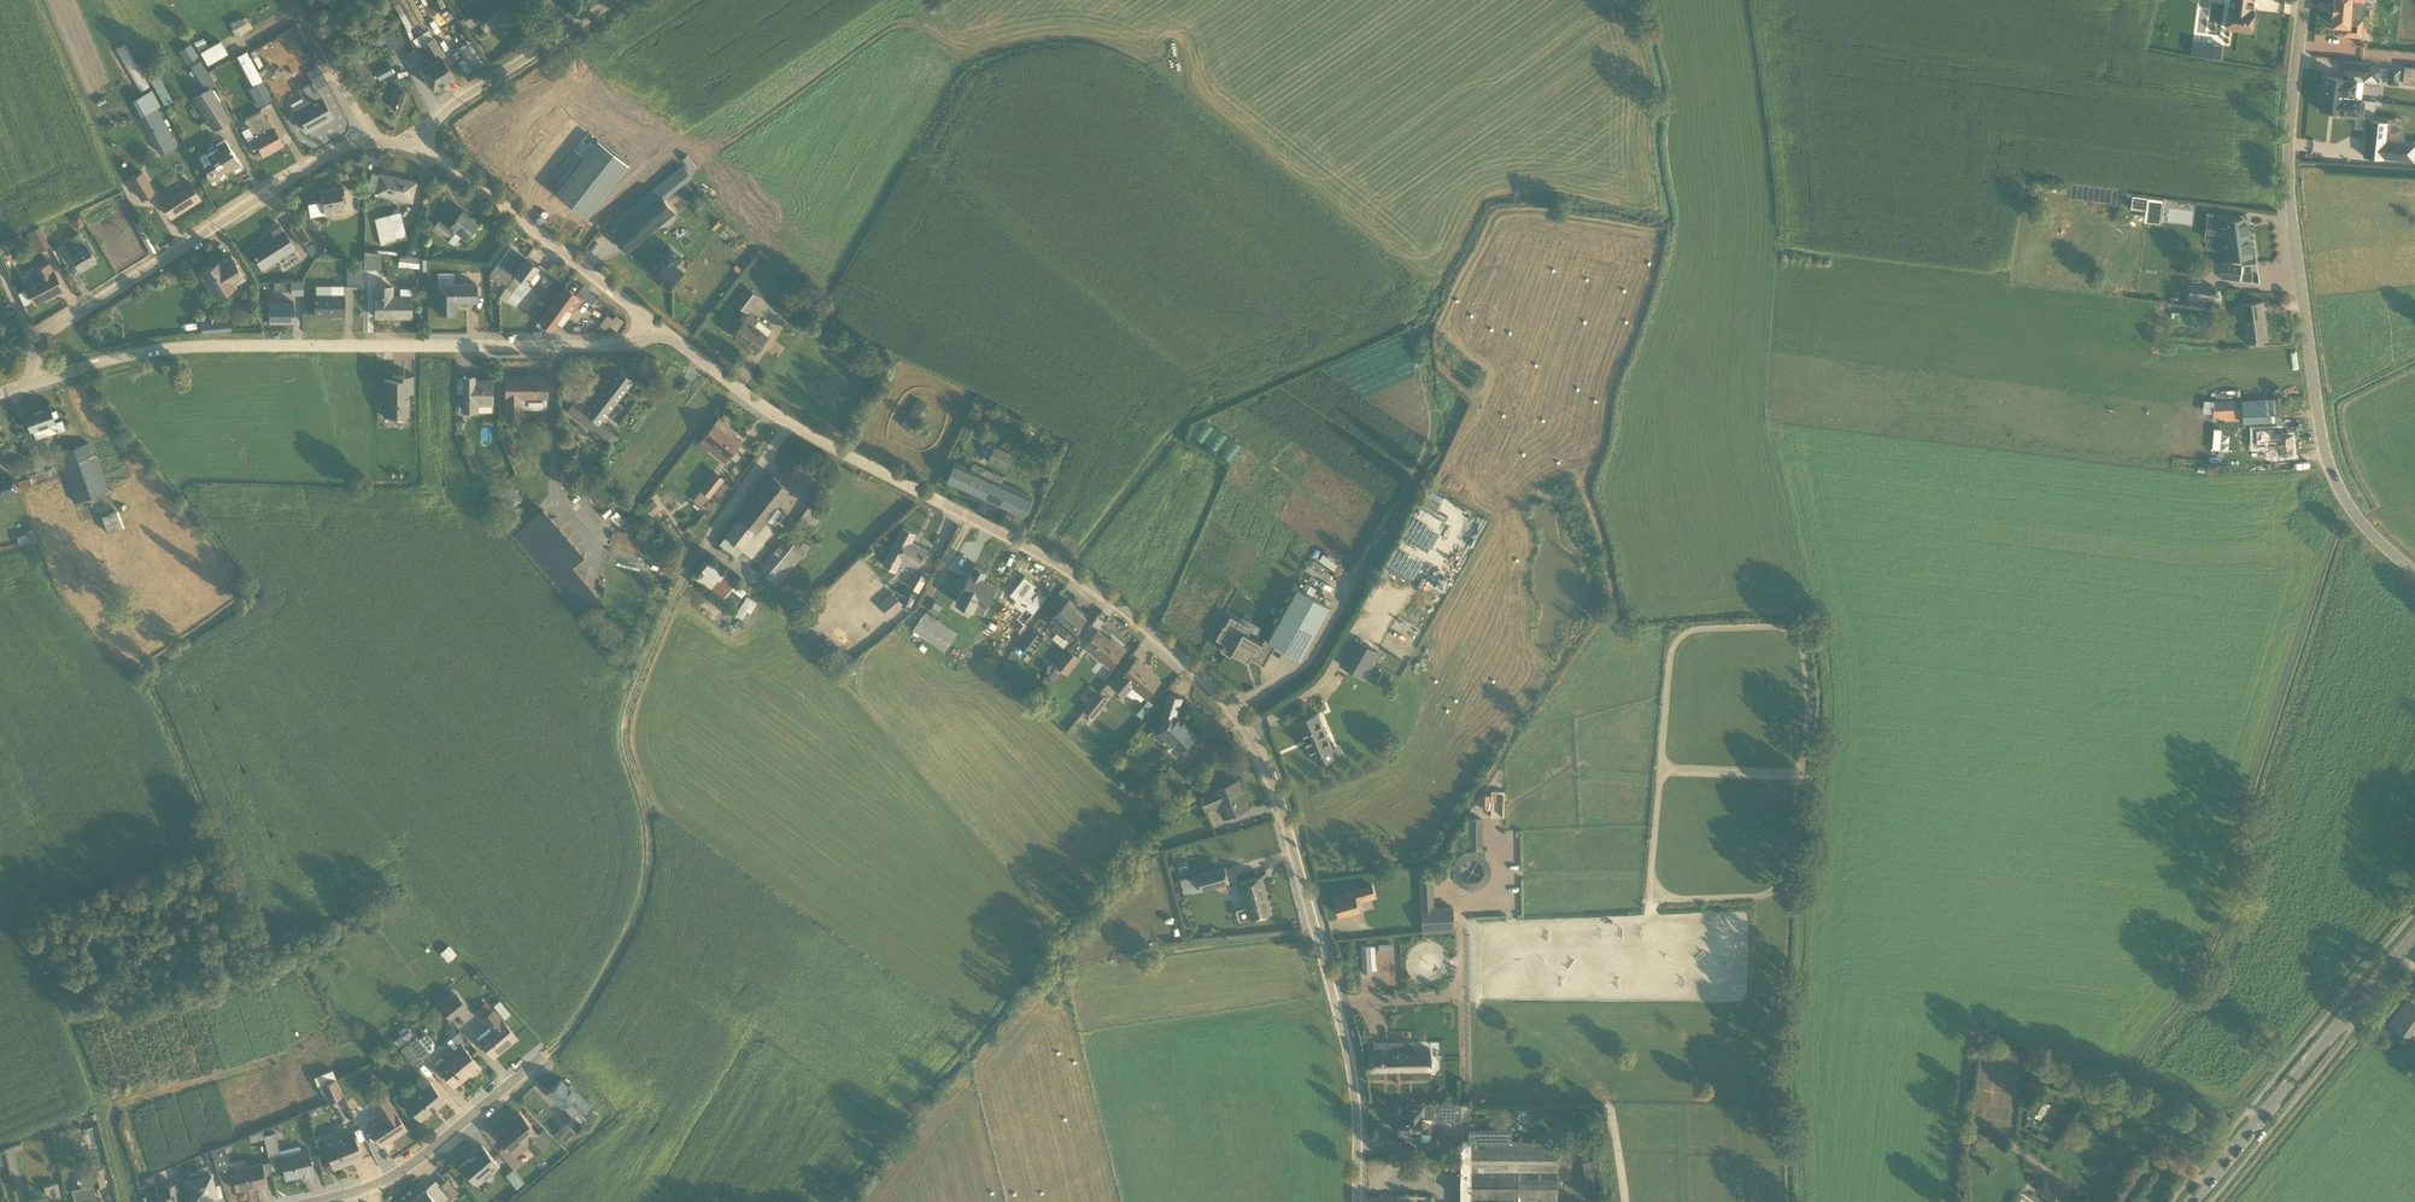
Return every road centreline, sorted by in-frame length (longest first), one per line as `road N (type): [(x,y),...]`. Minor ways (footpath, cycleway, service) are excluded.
road 1 (unclassified): [(1356,1201),(1353,1080),(1335,1007),(1279,802),(1256,742),(1227,701),(1073,574),(787,422),(653,325)]
road 2 (track): [(787,422),(685,572),(623,715),(648,827),(647,878),(584,1007),(544,1054)]
road 3 (unclassified): [(653,325),(613,345),(136,352),(36,382)]
road 4 (unclassified): [(2414,574),(2373,537),(2333,479),(2321,439),(2289,164),(2304,0)]
road 5 (residential): [(425,149),(371,140),(335,148),(41,336),(33,354),(36,382)]
road 6 (secondary): [(2192,1201),(2414,936)]
road 7 (residential): [(653,325),(425,149)]
road 8 (residential): [(544,1054),(404,1169),(311,1201)]
road 9 (residential): [(425,149),(456,102),(613,0)]
road 10 (track): [(288,0),(371,140)]
road 11 (track): [(43,0),(106,149)]

